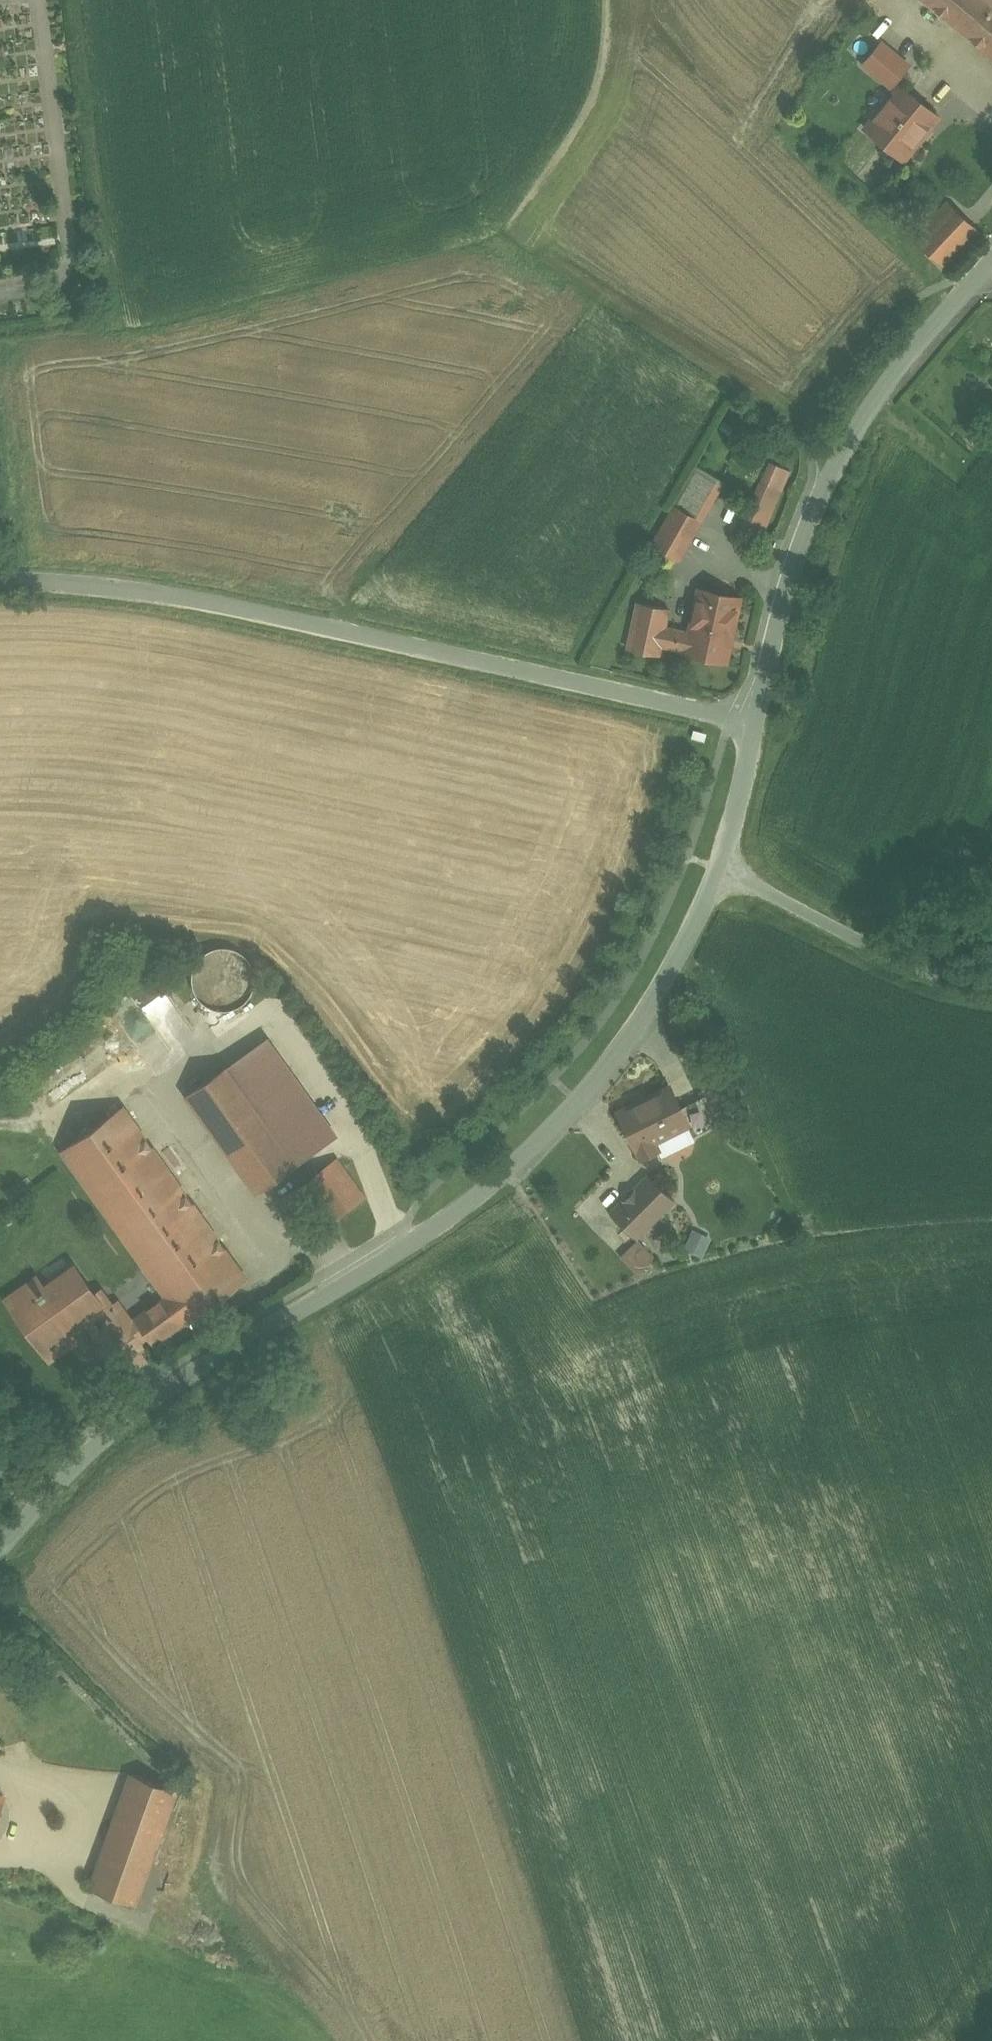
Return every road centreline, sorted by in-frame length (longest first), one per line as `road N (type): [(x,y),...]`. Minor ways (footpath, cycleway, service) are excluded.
road 1 (unclassified): [(0,1556),(44,1507),(174,1396),(513,1173),(651,1017),(722,873)]
road 2 (unclassified): [(756,724),(189,600),(0,584)]
road 3 (unclassified): [(991,252),(880,372),(819,504),(756,724)]
road 4 (unclassified): [(991,979),(722,873)]
road 5 (unclassified): [(722,873),(756,724)]

